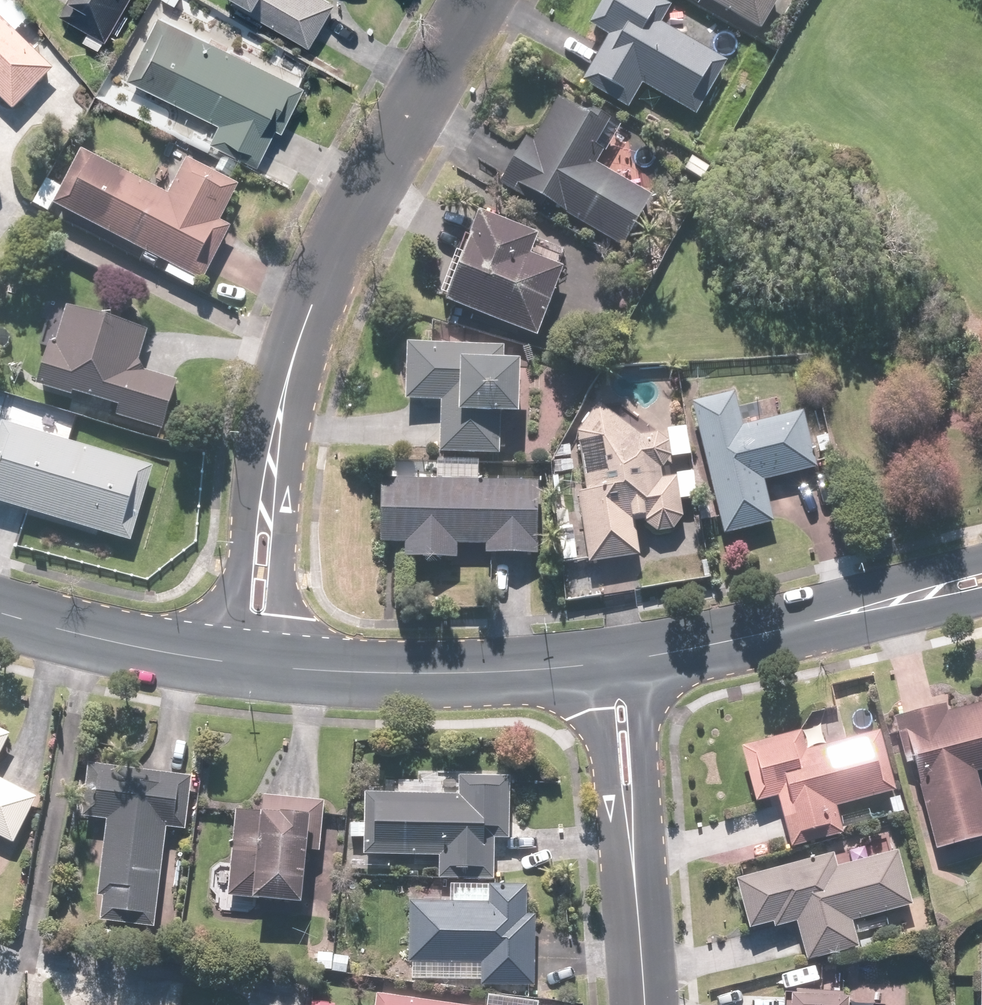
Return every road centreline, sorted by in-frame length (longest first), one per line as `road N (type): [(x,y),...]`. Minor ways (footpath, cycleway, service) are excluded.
road 1 (residential): [(241,662),(282,407),(327,270),(474,0)]
road 2 (tertiary): [(981,576),(609,667)]
road 3 (tertiary): [(609,667),(391,674),(241,662)]
road 4 (residential): [(639,1004),(641,925),(609,667)]
road 5 (tertiary): [(241,662),(0,613)]

